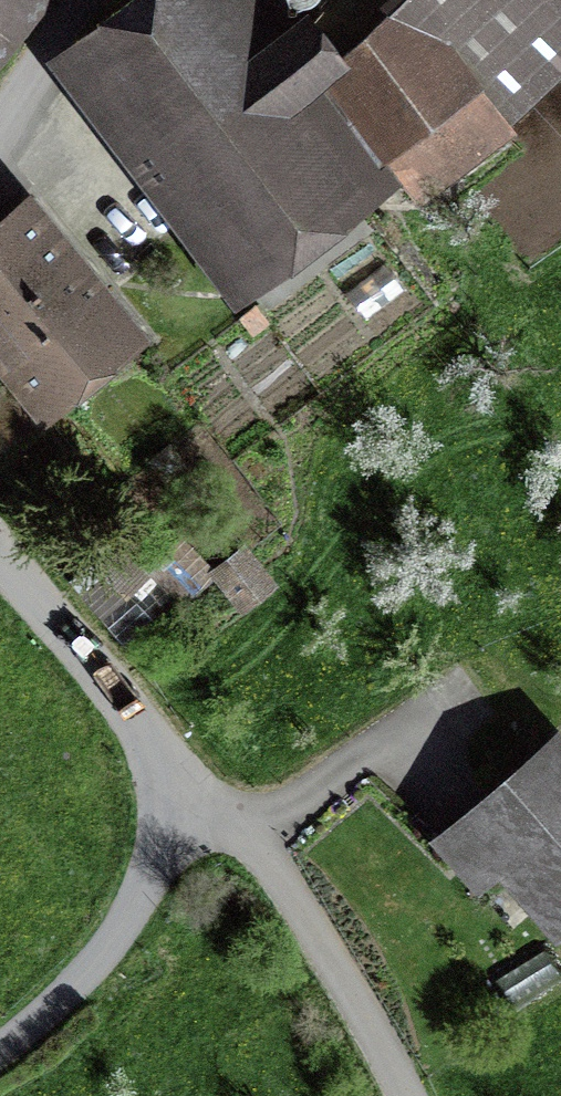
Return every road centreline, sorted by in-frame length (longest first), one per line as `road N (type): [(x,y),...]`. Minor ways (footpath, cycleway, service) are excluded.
road 1 (unclassified): [(162,764),(229,827),(385,1055),(404,1095)]
road 2 (residential): [(0,569),(162,764)]
road 3 (residential): [(162,764),(124,885),(98,929)]
road 4 (unclassified): [(98,929),(54,985),(0,1030)]

